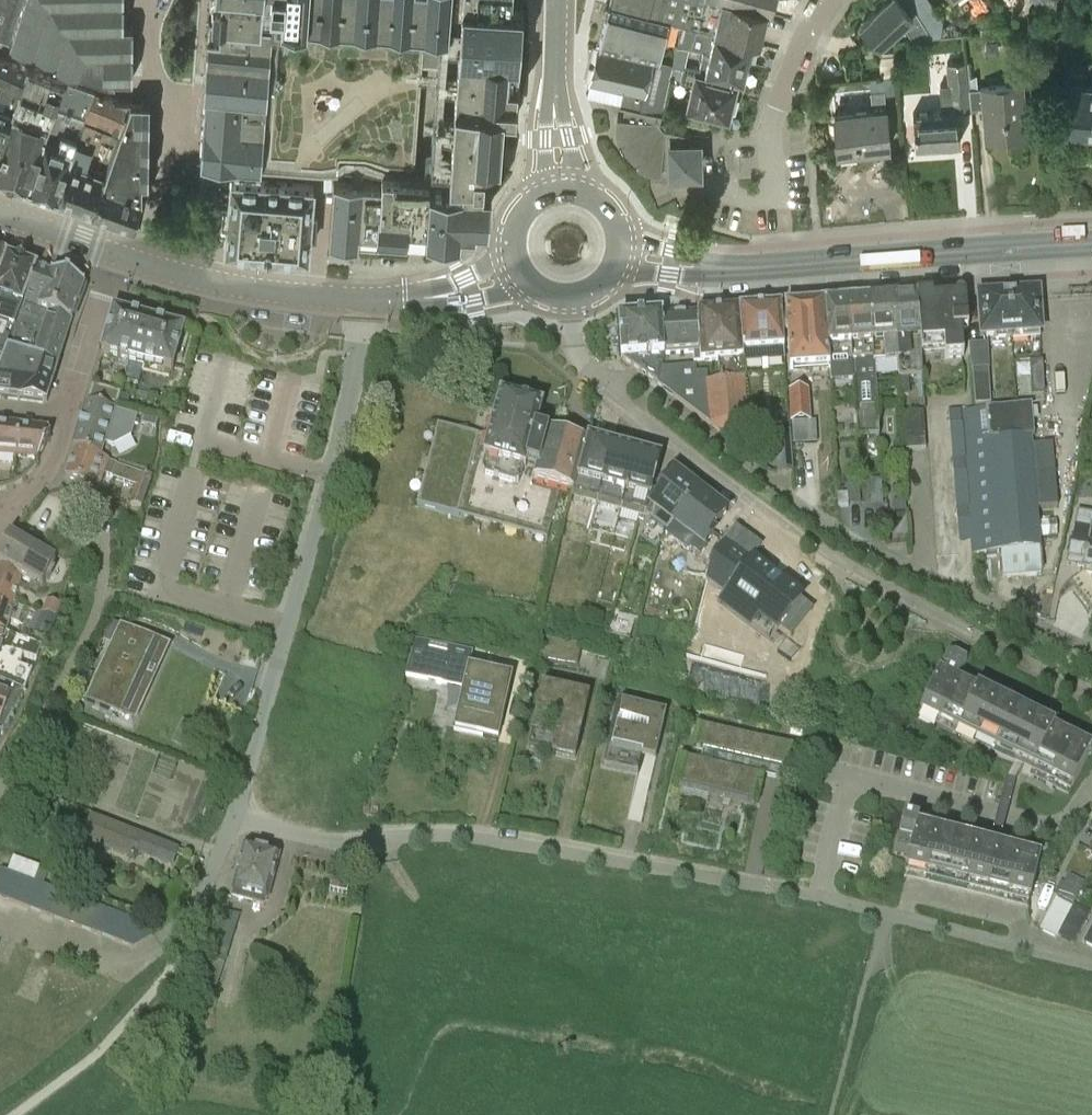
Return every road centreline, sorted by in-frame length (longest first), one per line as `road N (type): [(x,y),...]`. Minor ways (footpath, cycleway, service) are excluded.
road 1 (residential): [(825,896),(496,837),(300,836),(240,814)]
road 2 (residential): [(240,814),(374,299)]
road 3 (residential): [(825,896),(854,778),(1066,828),(1091,792)]
road 4 (residential): [(810,551),(601,383),(580,361),(569,299)]
road 5 (primary): [(735,270),(1091,246)]
road 6 (residential): [(703,185),(749,201),(773,199),(771,137),(828,0)]
road 7 (residential): [(825,896),(1091,963)]
road 8 (primary): [(137,261),(234,284),(374,299)]
road 9 (residential): [(162,984),(240,814)]
road 10 (residential): [(68,422),(115,253)]
road 11 (primary): [(402,300),(444,304),(529,285)]
road 12 (primary): [(115,253),(0,211)]
road 13 (primary): [(615,270),(697,278),(735,270)]
road 14 (primary): [(511,252),(402,300)]

